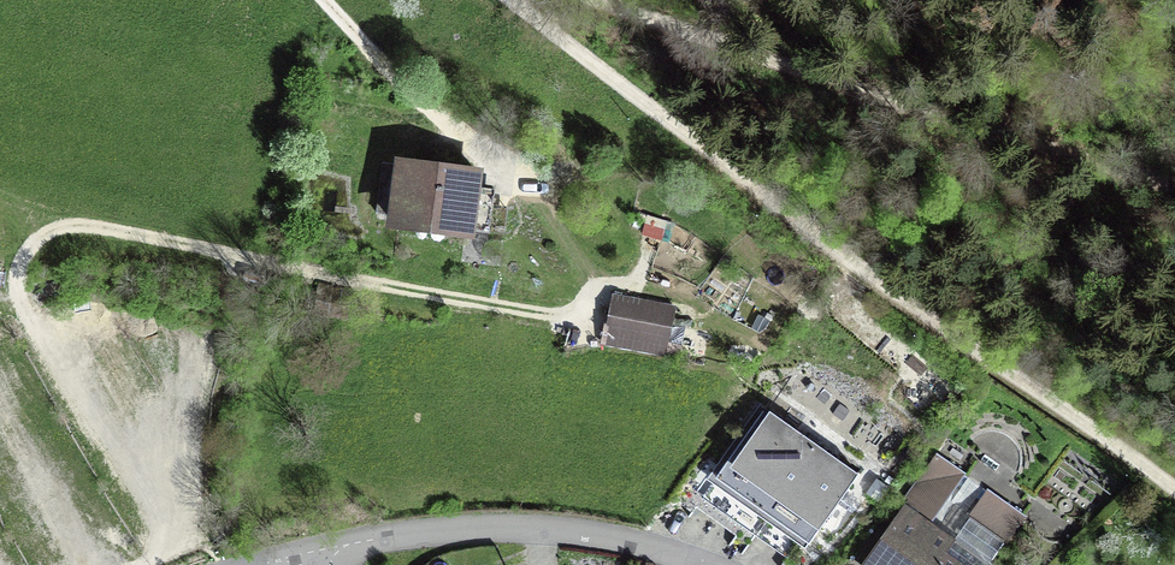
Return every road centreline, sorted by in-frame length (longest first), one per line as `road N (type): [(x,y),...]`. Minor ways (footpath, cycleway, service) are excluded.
road 1 (track): [(1174,491),(968,346),(520,0)]
road 2 (track): [(593,322),(74,227),(38,236),(18,274),(21,296),(43,328)]
road 3 (track): [(584,0),(1174,184)]
road 4 (residential): [(306,556),(380,539),(516,529),(635,543),(702,564)]
road 5 (track): [(320,0),(507,179),(544,187),(563,182)]
road 6 (track): [(1054,8),(1141,174)]
road 7 (track): [(1050,0),(1053,73),(999,131)]

